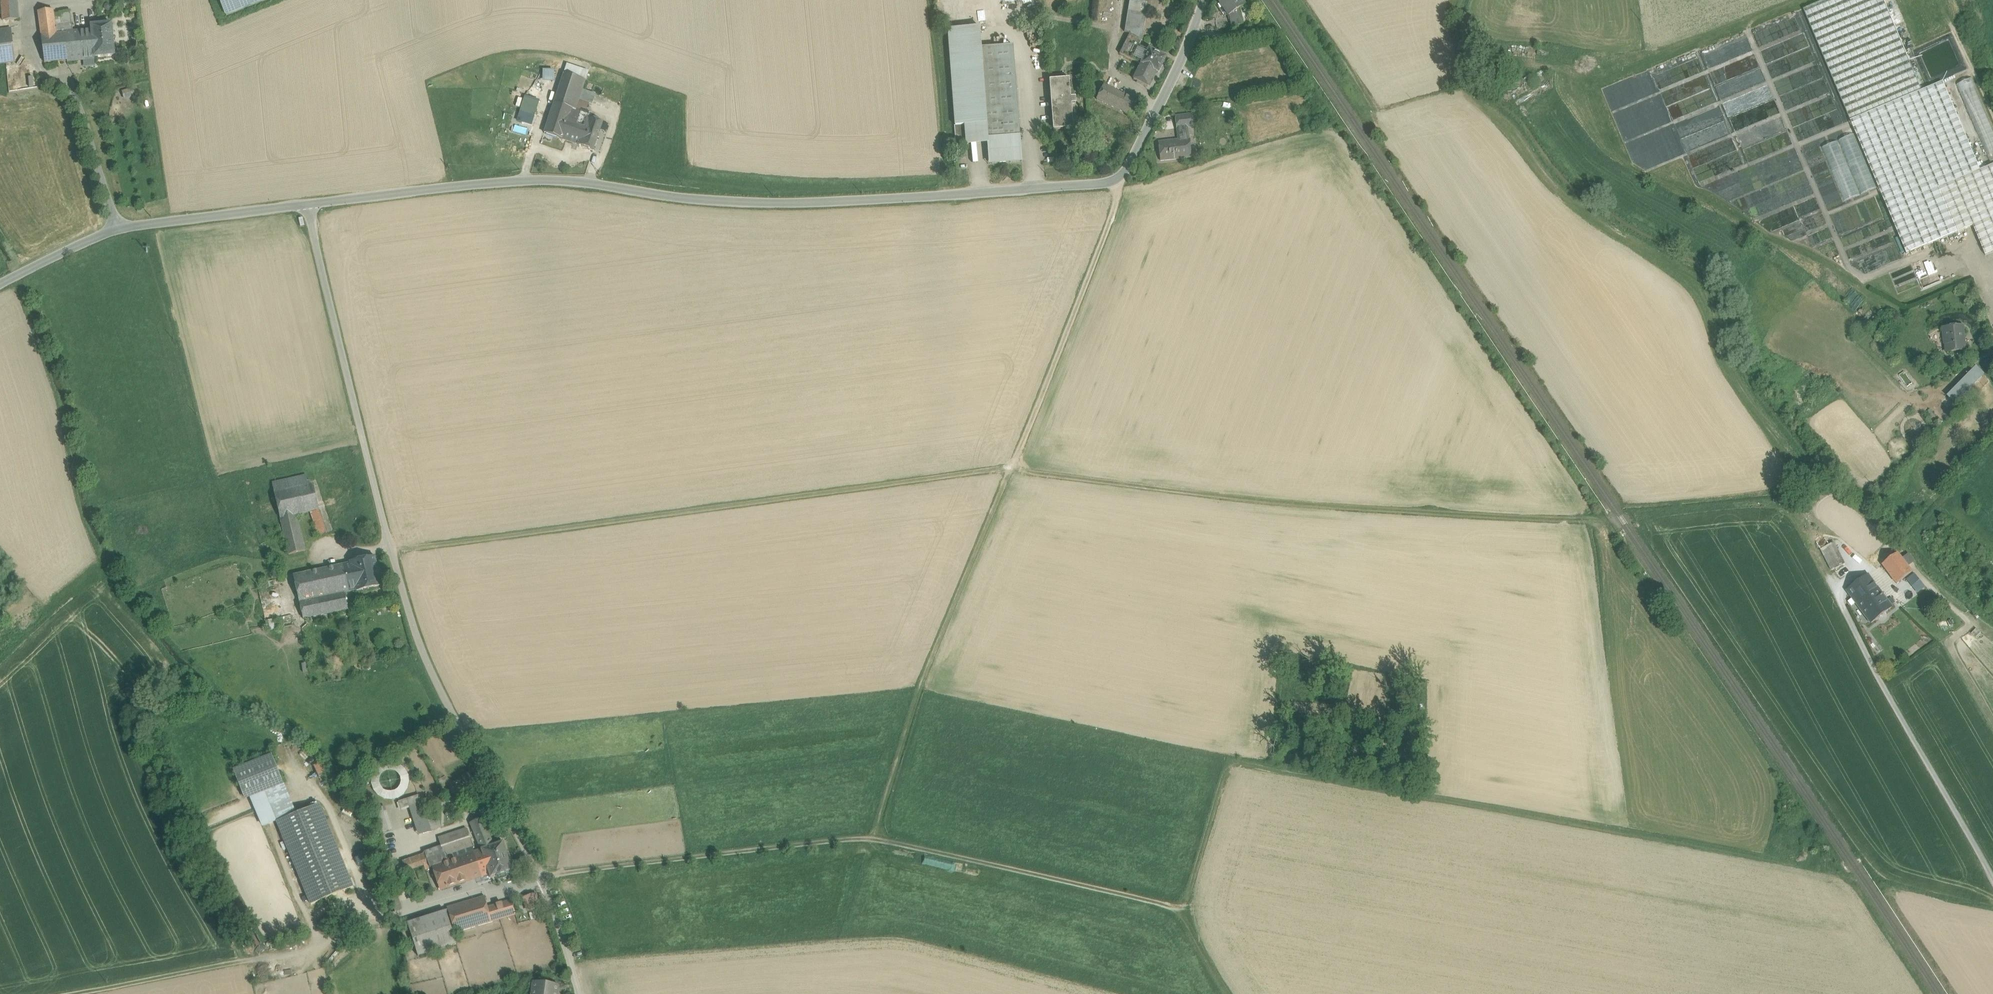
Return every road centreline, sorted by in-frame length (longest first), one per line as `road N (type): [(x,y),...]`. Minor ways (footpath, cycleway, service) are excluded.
road 1 (track): [(396,557),(1011,472),(1368,509),(1602,522),(1780,503),(1796,511),(1841,592)]
road 2 (track): [(538,880),(889,841),(1191,907),(1240,763),(1250,761),(1779,861)]
road 3 (tertiary): [(0,284),(117,228),(486,184),(560,179),(768,205),(1119,182),(1206,0)]
road 4 (track): [(889,841),(937,680),(1086,323),(1119,182)]
road 5 (track): [(930,0),(947,194)]

